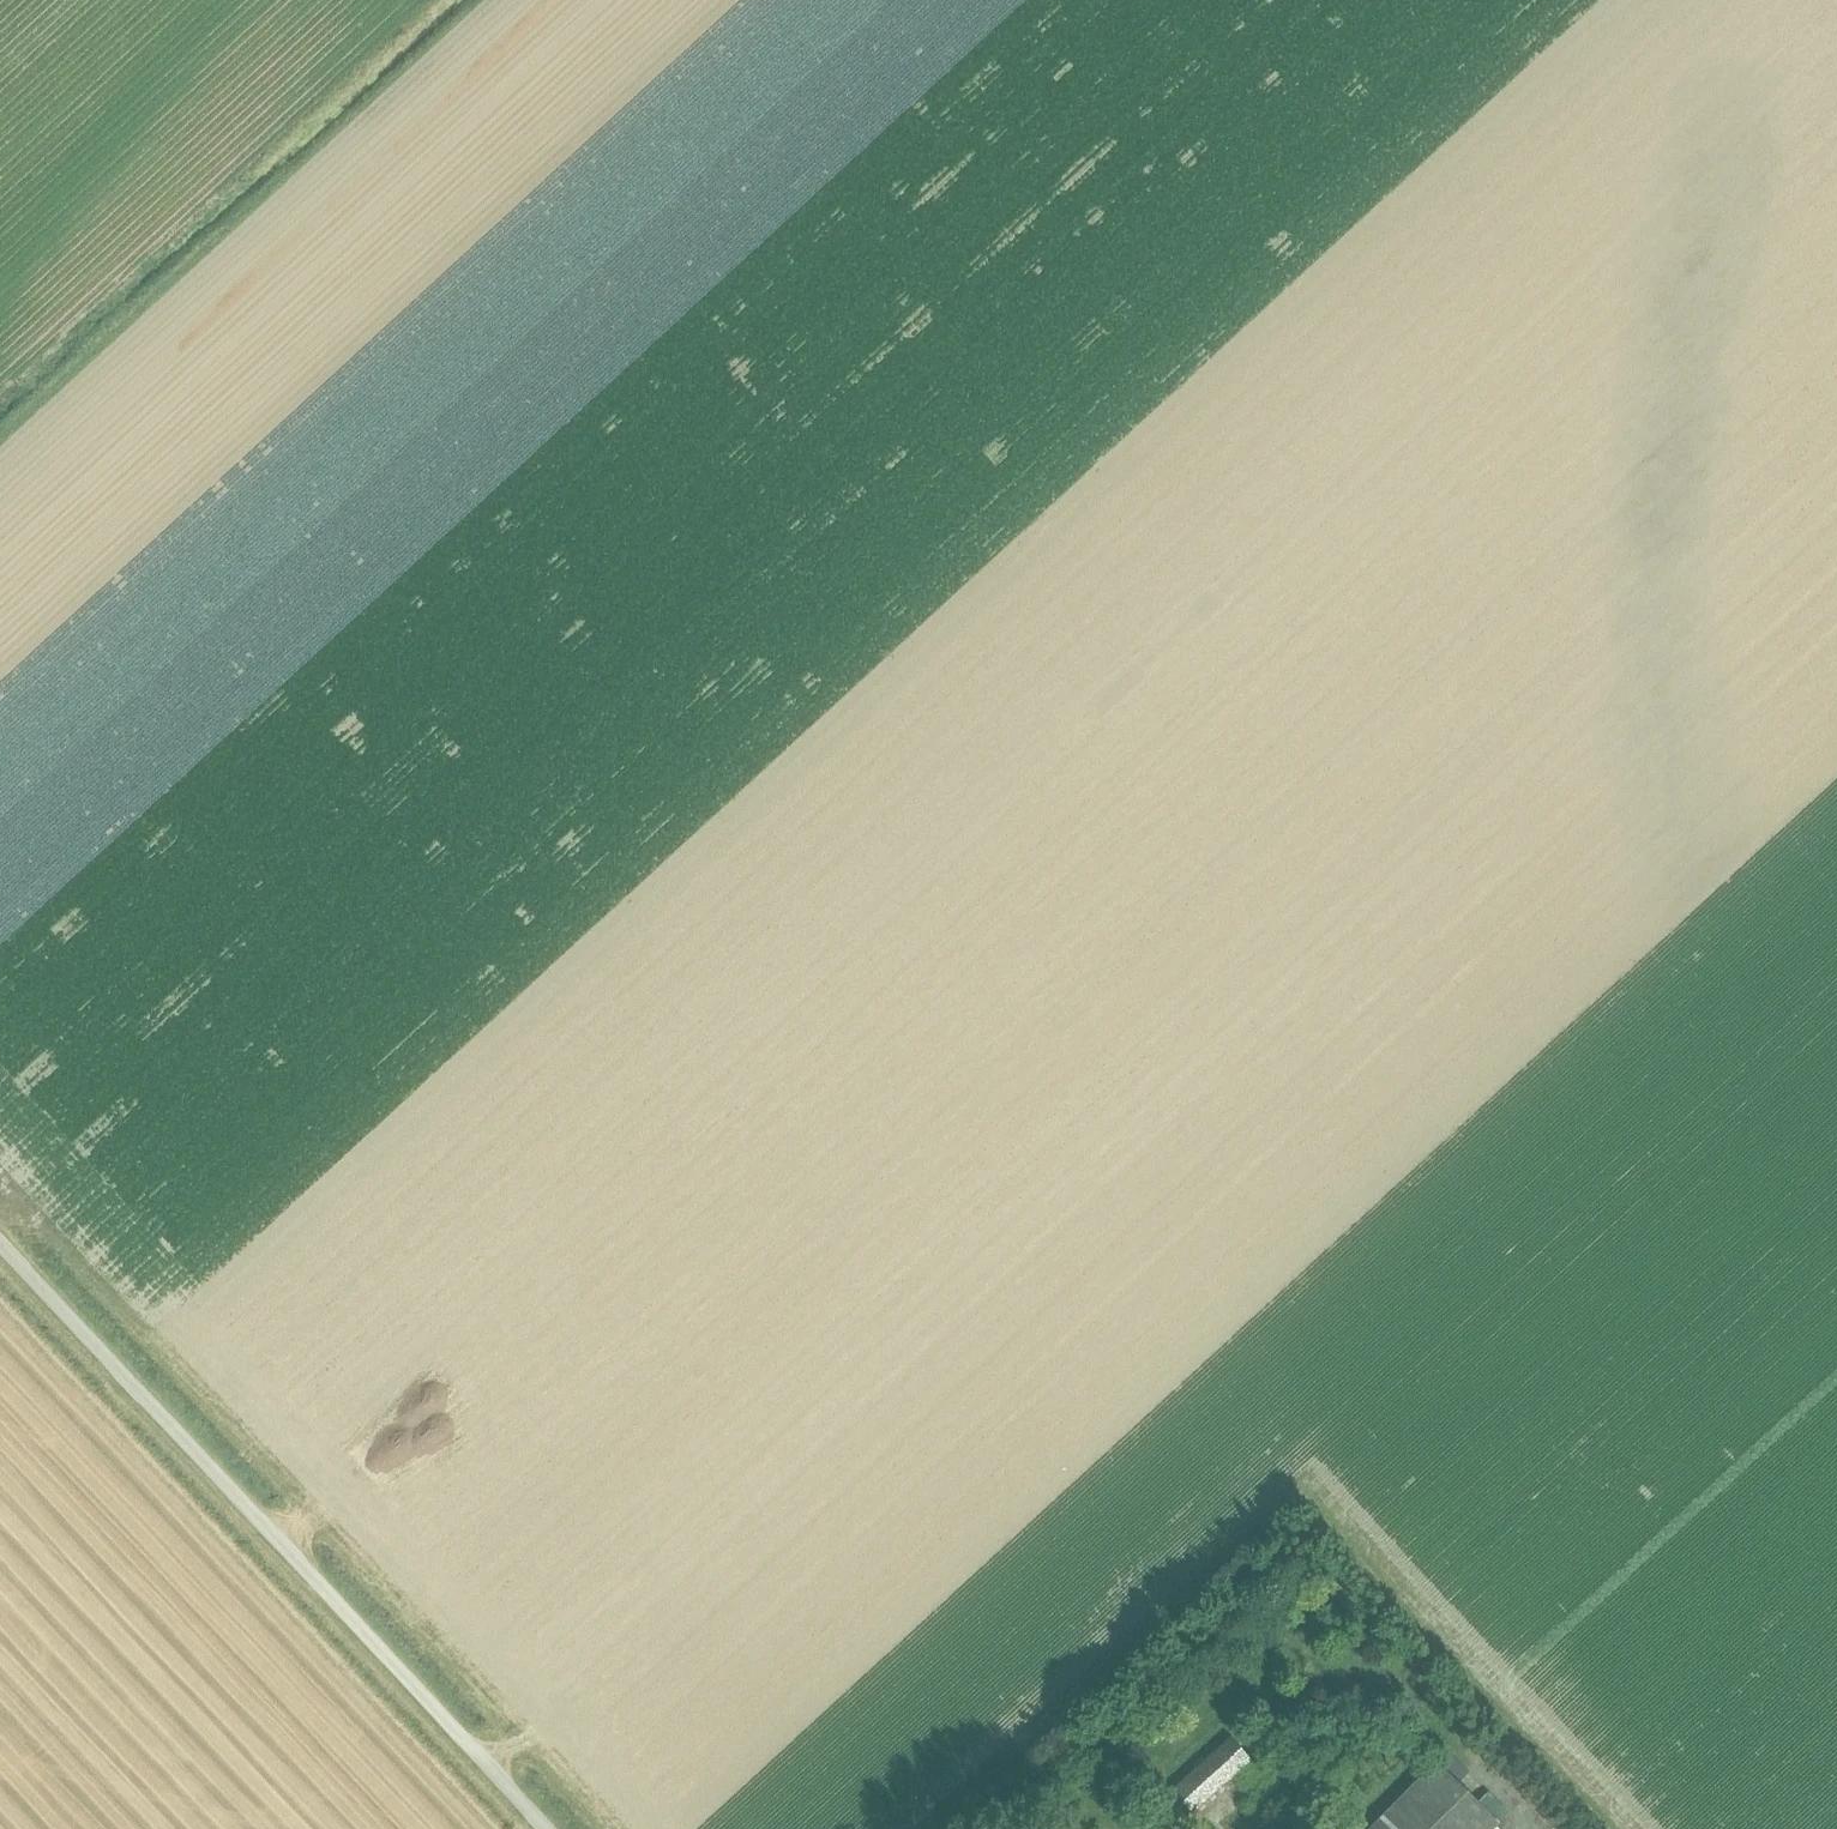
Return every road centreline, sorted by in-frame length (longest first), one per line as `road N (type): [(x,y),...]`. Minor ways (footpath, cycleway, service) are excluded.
road 1 (unclassified): [(545,1828),(0,1246)]

